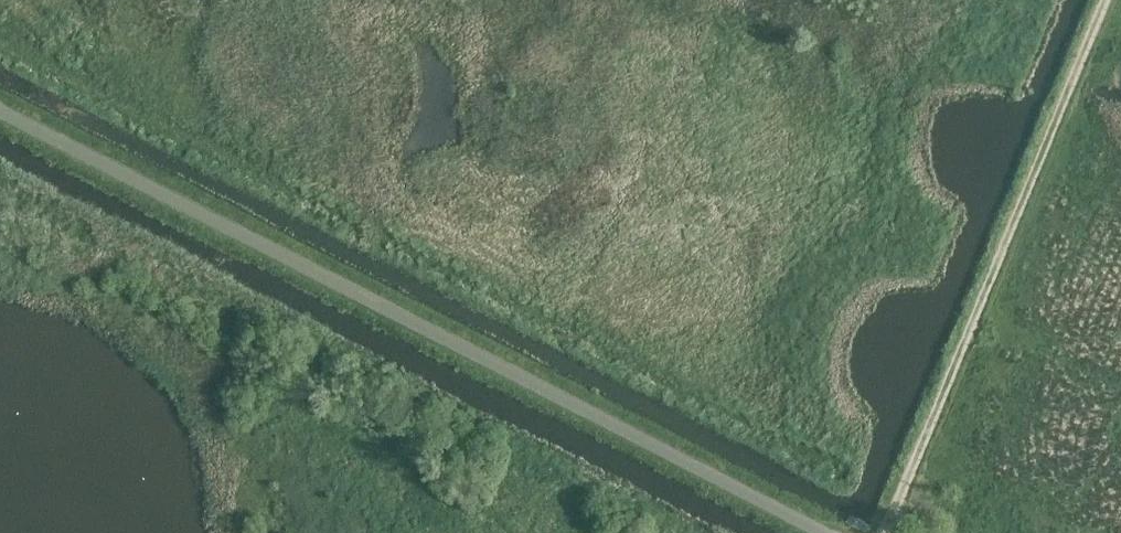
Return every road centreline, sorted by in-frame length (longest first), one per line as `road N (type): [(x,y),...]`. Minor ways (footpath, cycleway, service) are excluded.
road 1 (track): [(887,532),(1104,0)]

